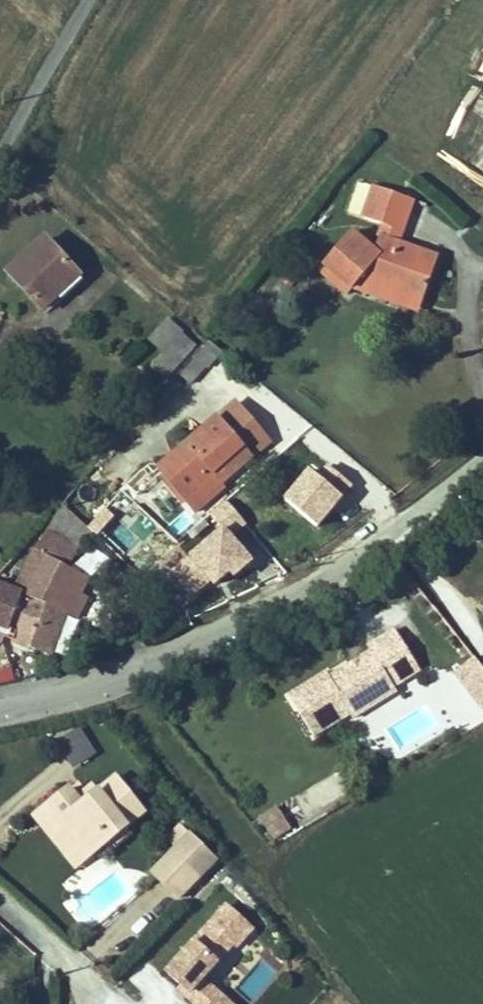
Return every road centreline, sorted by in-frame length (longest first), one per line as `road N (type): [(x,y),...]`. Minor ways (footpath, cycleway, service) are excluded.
road 1 (tertiary): [(0,717),(112,689),(321,602),(482,489)]
road 2 (unclassified): [(97,0),(0,170)]
road 3 (residential): [(0,895),(76,966),(89,1003)]

